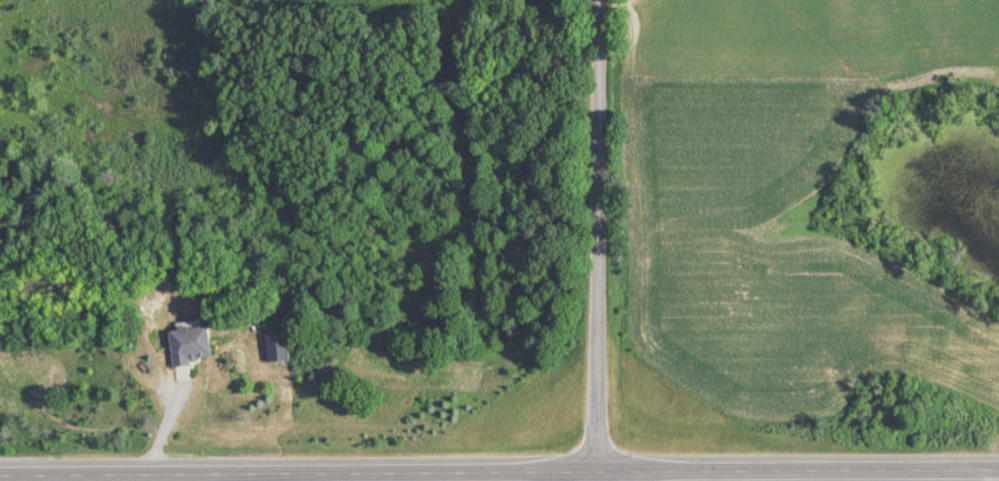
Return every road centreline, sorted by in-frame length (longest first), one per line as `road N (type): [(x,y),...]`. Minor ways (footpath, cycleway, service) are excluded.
road 1 (secondary): [(998,470),(0,474)]
road 2 (residential): [(595,480),(595,0)]

